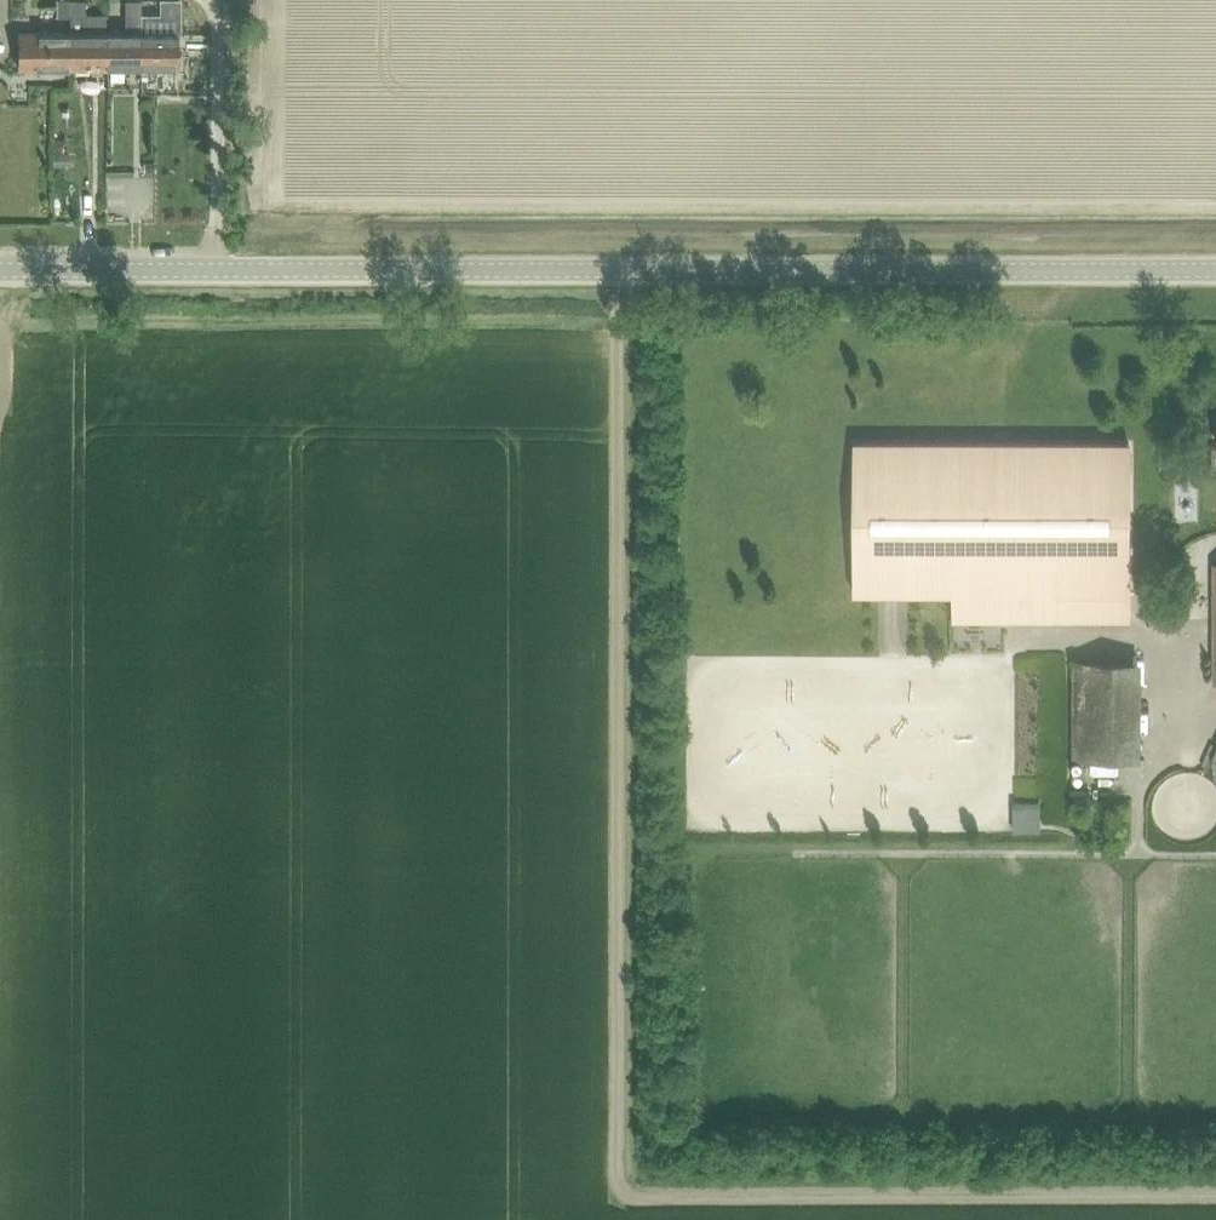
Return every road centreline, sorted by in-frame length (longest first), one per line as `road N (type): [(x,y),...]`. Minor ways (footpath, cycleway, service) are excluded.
road 1 (unclassified): [(0,271),(1215,271)]

